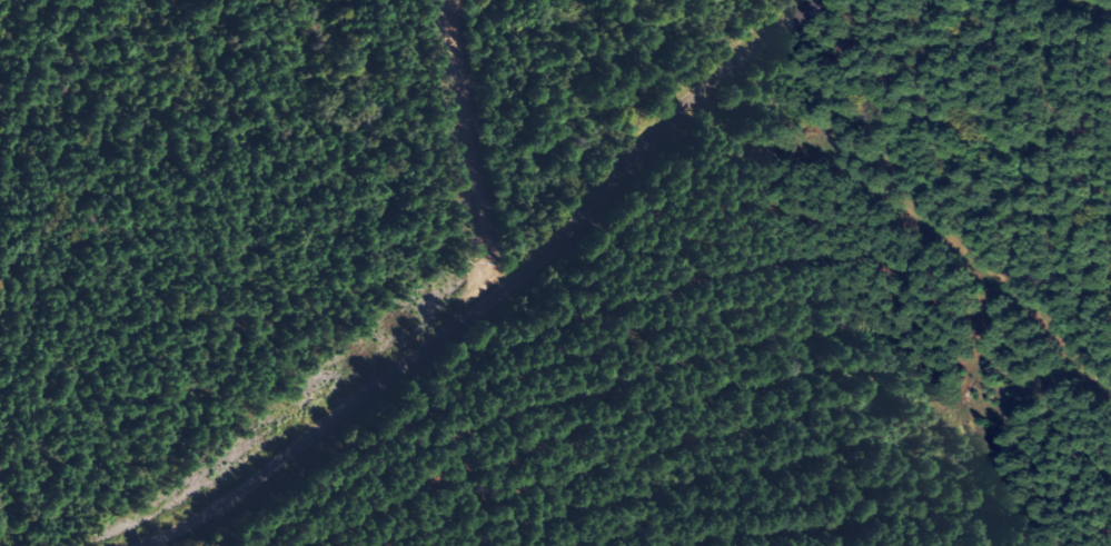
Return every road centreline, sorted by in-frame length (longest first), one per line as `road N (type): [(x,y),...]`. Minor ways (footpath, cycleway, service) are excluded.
road 1 (residential): [(157,545),(254,492),(514,295),(717,88),(825,0)]

